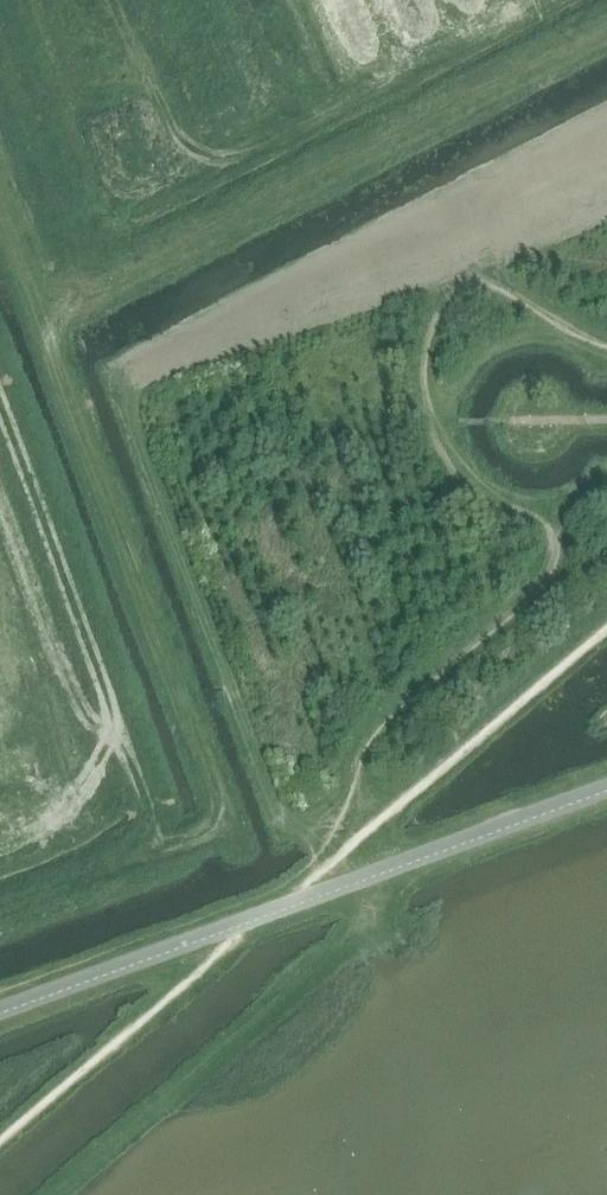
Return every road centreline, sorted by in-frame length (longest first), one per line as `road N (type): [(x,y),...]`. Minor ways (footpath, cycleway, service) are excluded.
road 1 (track): [(0,376),(133,745),(150,834),(132,859),(0,908)]

